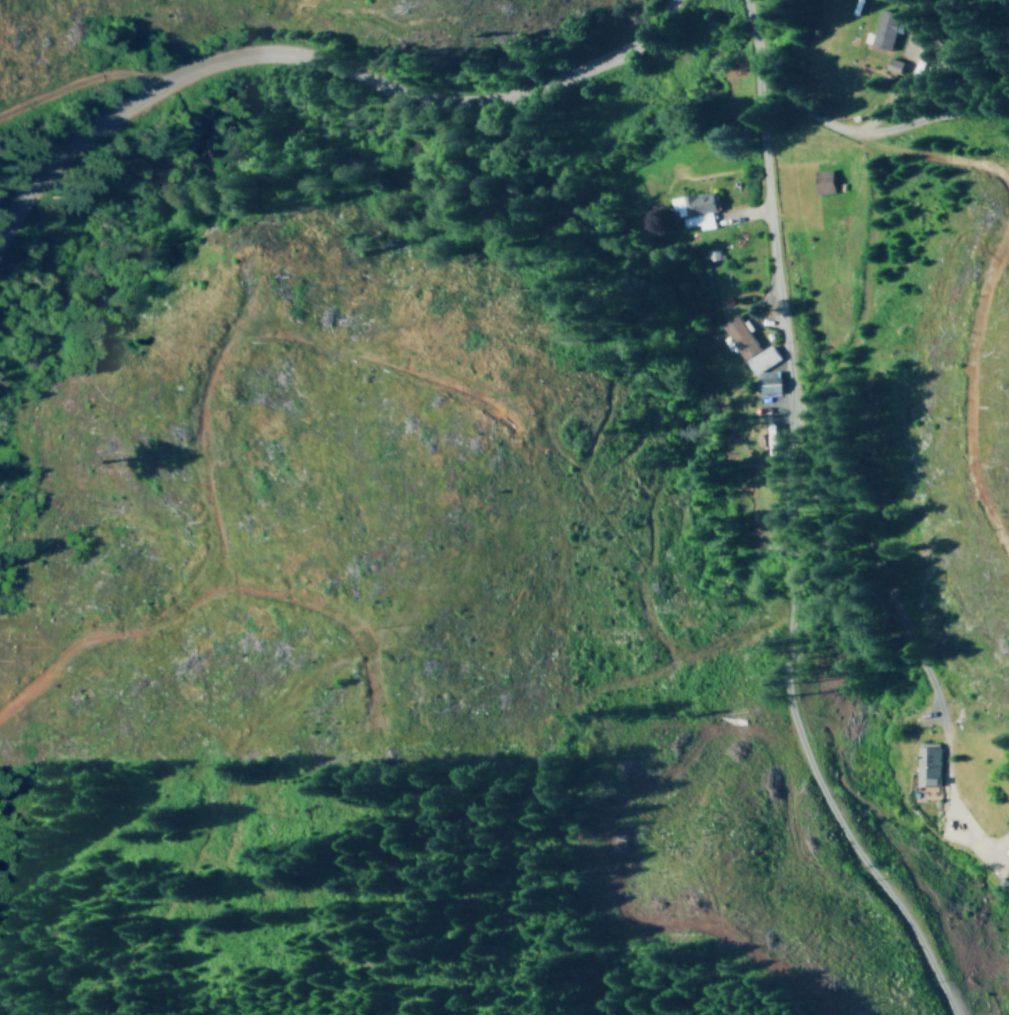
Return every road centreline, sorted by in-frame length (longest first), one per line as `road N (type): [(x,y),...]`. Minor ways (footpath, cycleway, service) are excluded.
road 1 (residential): [(860,1014),(760,868),(742,520),(724,496),(724,254),(753,56),(741,0)]
road 2 (residential): [(705,0),(647,119),(524,184),(359,190),(265,166),(142,184),(0,312)]
road 3 (residential): [(753,56),(803,110),(854,137),(941,116),(1008,113)]

